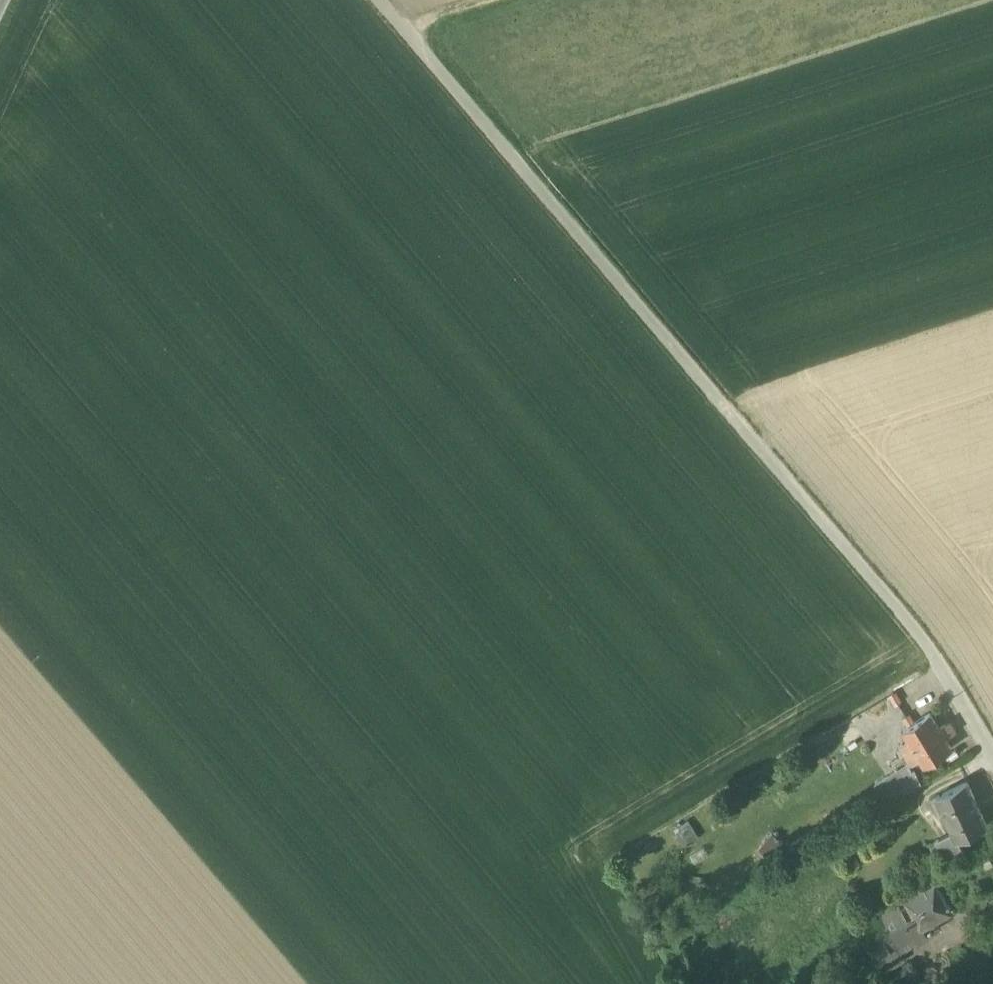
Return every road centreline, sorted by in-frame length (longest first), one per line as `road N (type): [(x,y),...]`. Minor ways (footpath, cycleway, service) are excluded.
road 1 (unclassified): [(992,752),(927,641),(388,0)]

